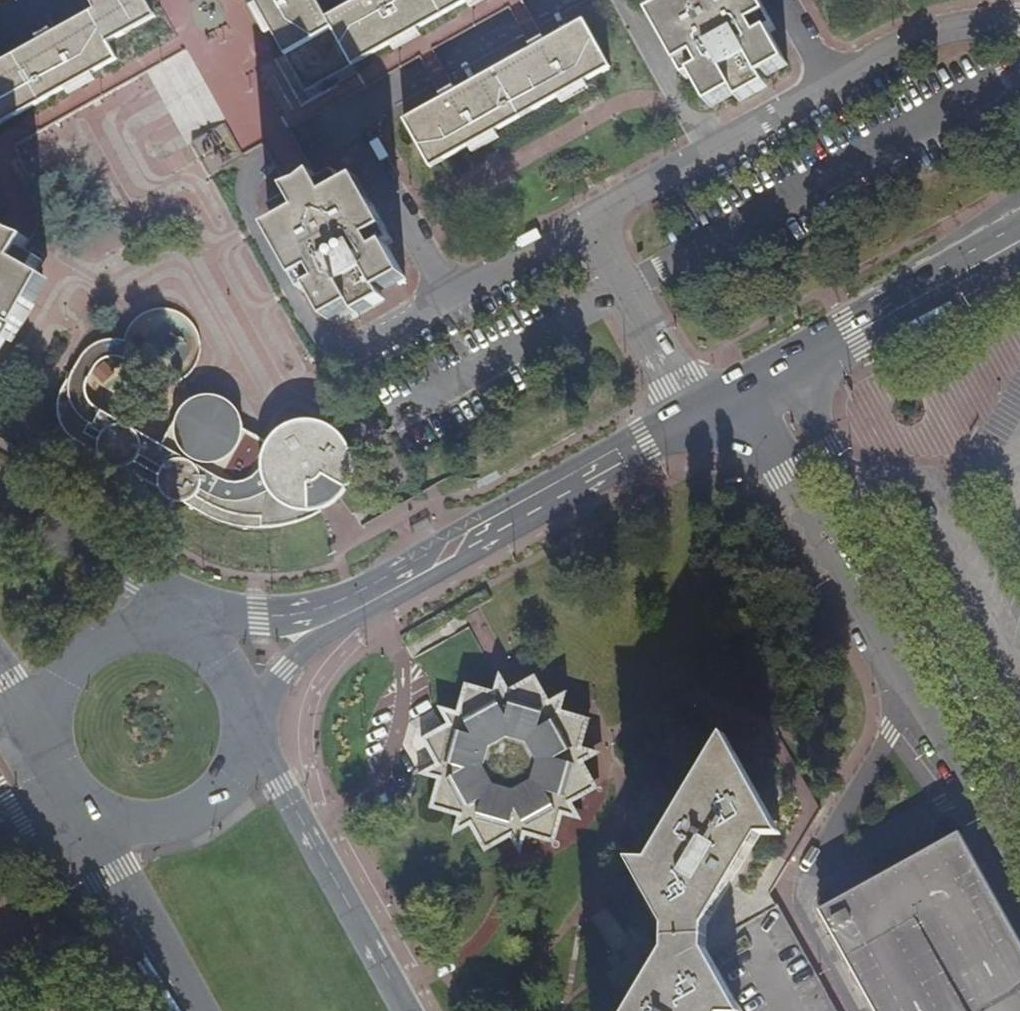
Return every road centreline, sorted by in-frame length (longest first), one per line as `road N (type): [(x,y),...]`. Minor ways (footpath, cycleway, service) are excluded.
road 1 (residential): [(346,353),(901,37),(963,23),(1019,23)]
road 2 (residential): [(346,353),(321,343),(251,221),(245,199),(253,168),(556,0)]
road 3 (tertiary): [(1019,792),(780,372)]
road 4 (tertiary): [(739,393),(377,600)]
road 5 (residential): [(917,693),(795,912),(852,1010)]
road 6 (tertiary): [(739,393),(917,693)]
road 7 (secondary): [(408,1010),(282,786),(240,741)]
road 8 (secondary): [(84,807),(202,1010)]
road 9 (tertiary): [(917,693),(1019,877)]
road 10 (secondary): [(84,807),(130,826),(191,814),(229,775),(240,741)]
road 11 (tertiary): [(952,280),(780,372)]
road 12 (tertiary): [(238,707),(377,600)]
road 13 (secondary): [(162,633),(115,635),(87,649),(32,724)]
road 14 (secondary): [(139,578),(0,495)]
road 15 (secondary): [(258,615),(139,578)]
road 16 (tertiary): [(377,600),(258,615)]

